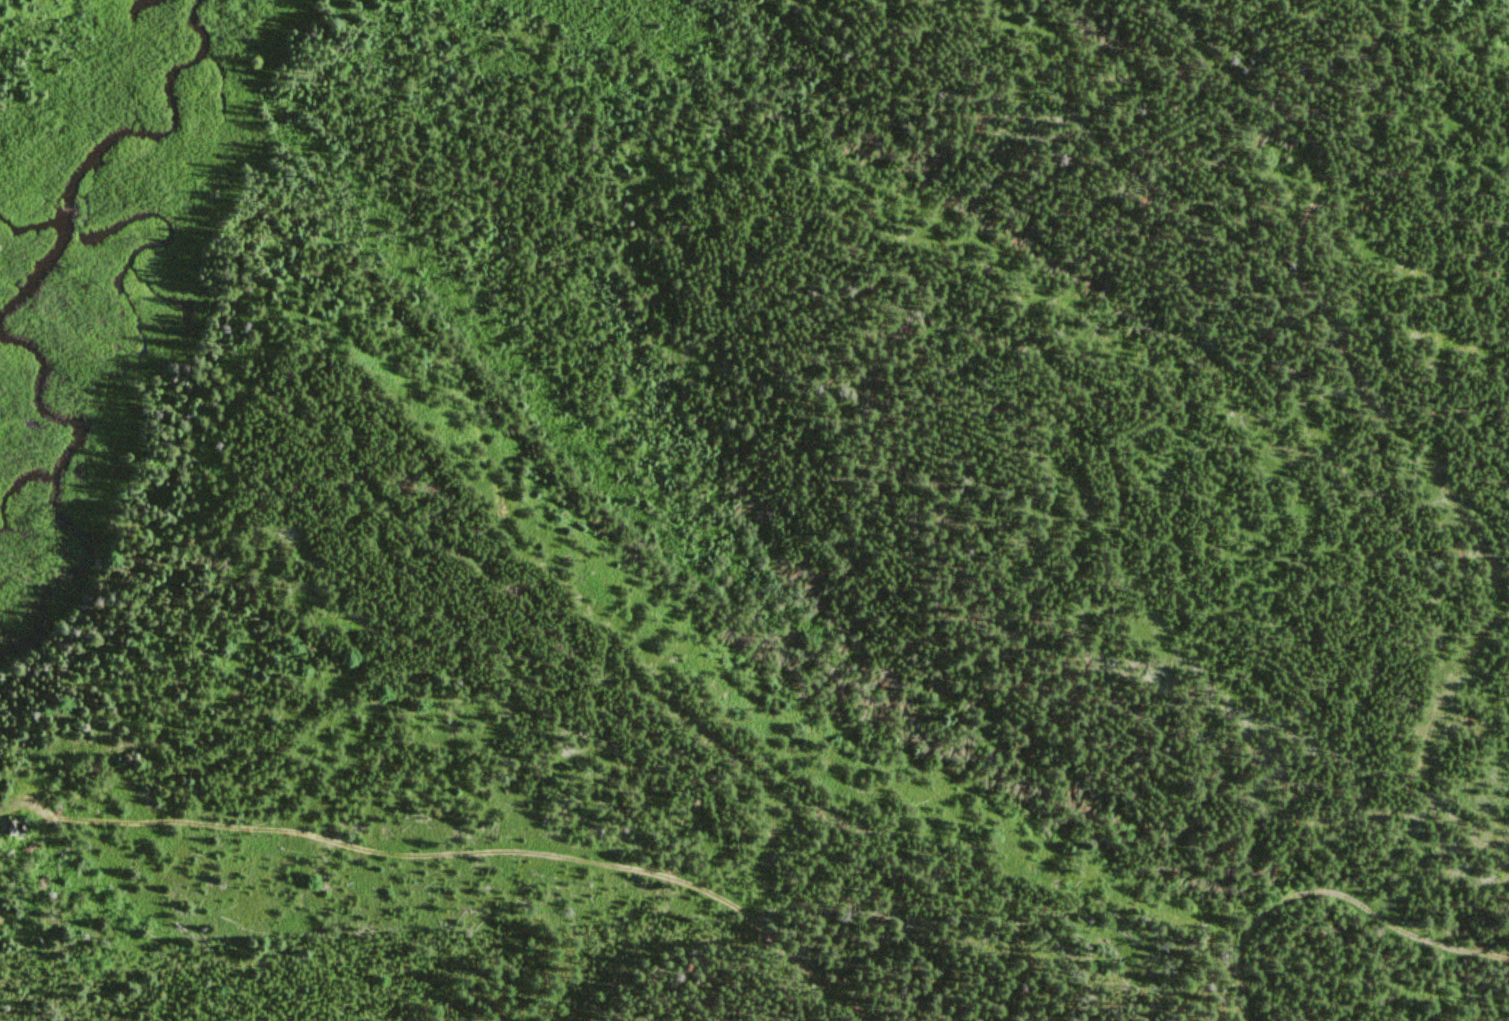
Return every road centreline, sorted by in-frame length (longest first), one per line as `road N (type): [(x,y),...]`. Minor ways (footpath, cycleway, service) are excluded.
road 1 (track): [(1177,0),(1199,45),(1318,148),(1318,187),(1293,236),(1301,292),(1336,336),(1373,415),(1484,555),(1495,592),(1486,624),(1424,742),(1432,829),(1455,914),(1490,959)]

